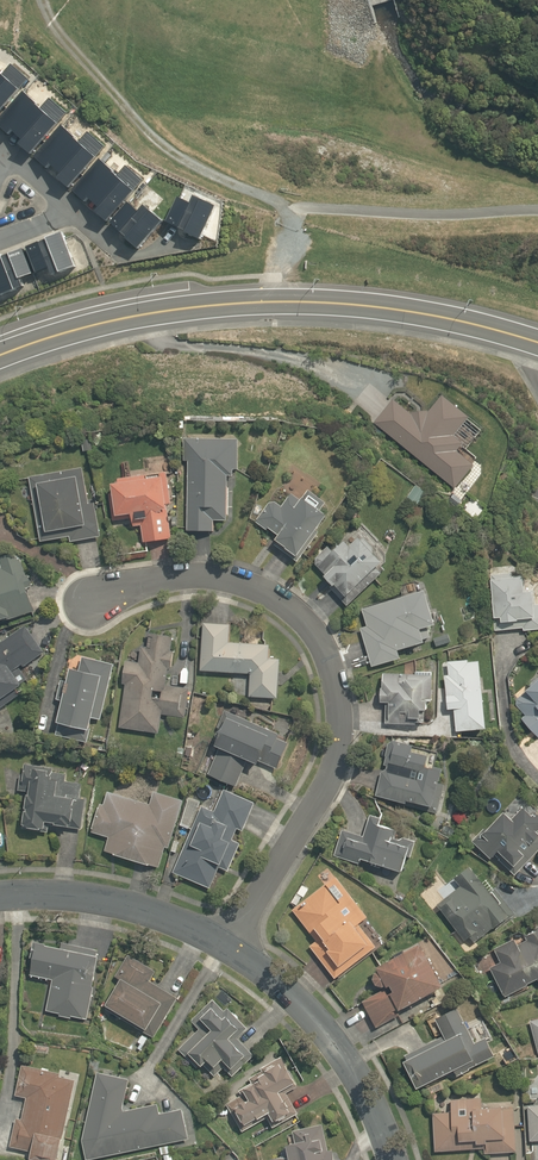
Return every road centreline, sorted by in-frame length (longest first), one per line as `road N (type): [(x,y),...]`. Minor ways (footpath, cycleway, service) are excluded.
road 1 (residential): [(245,954),(334,812),(358,753),(352,695),(329,635),(269,590),(216,582),(145,589),(90,620)]
road 2 (tertiary): [(537,345),(427,315),(281,302),(141,315),(0,355)]
road 3 (residential): [(245,954),(301,997),(344,1052),(395,1159)]
road 4 (residential): [(0,899),(78,901),(166,917),(245,954)]

